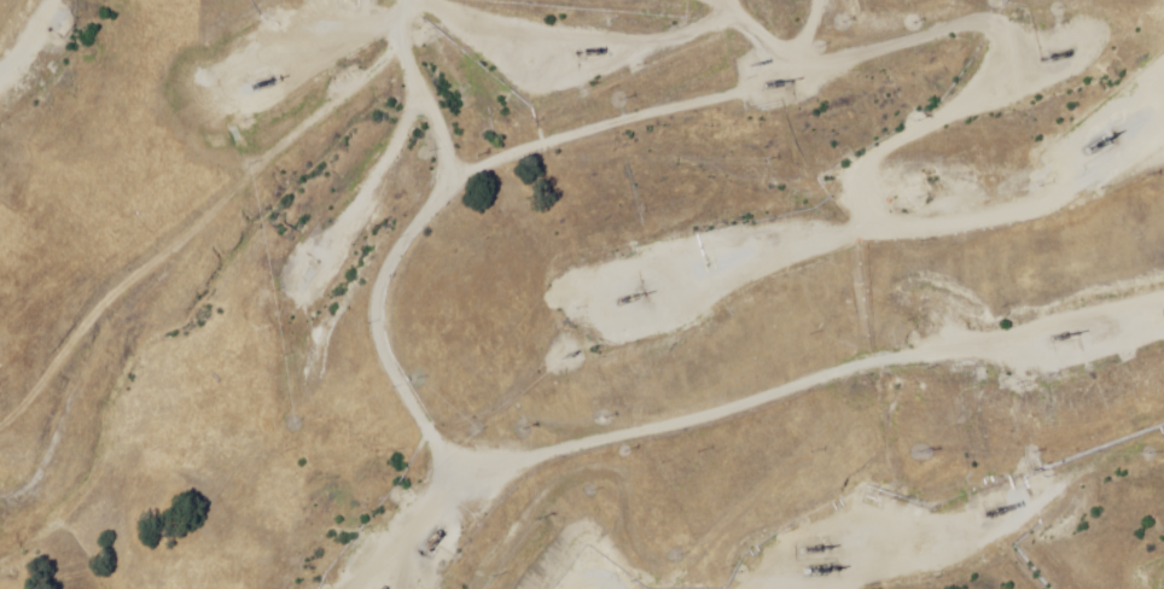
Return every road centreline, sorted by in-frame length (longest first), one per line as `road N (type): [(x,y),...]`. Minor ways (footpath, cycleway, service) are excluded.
road 1 (track): [(302,588),(338,542),(357,484),(338,414),(345,274),(420,198),(693,71),(1093,19),(1131,0)]
road 2 (track): [(357,484),(744,408),(1118,383),(1163,353)]
road 3 (track): [(305,0),(243,173),(0,416)]
road 4 (track): [(273,349),(293,270),(332,226),(348,141),(311,0)]

